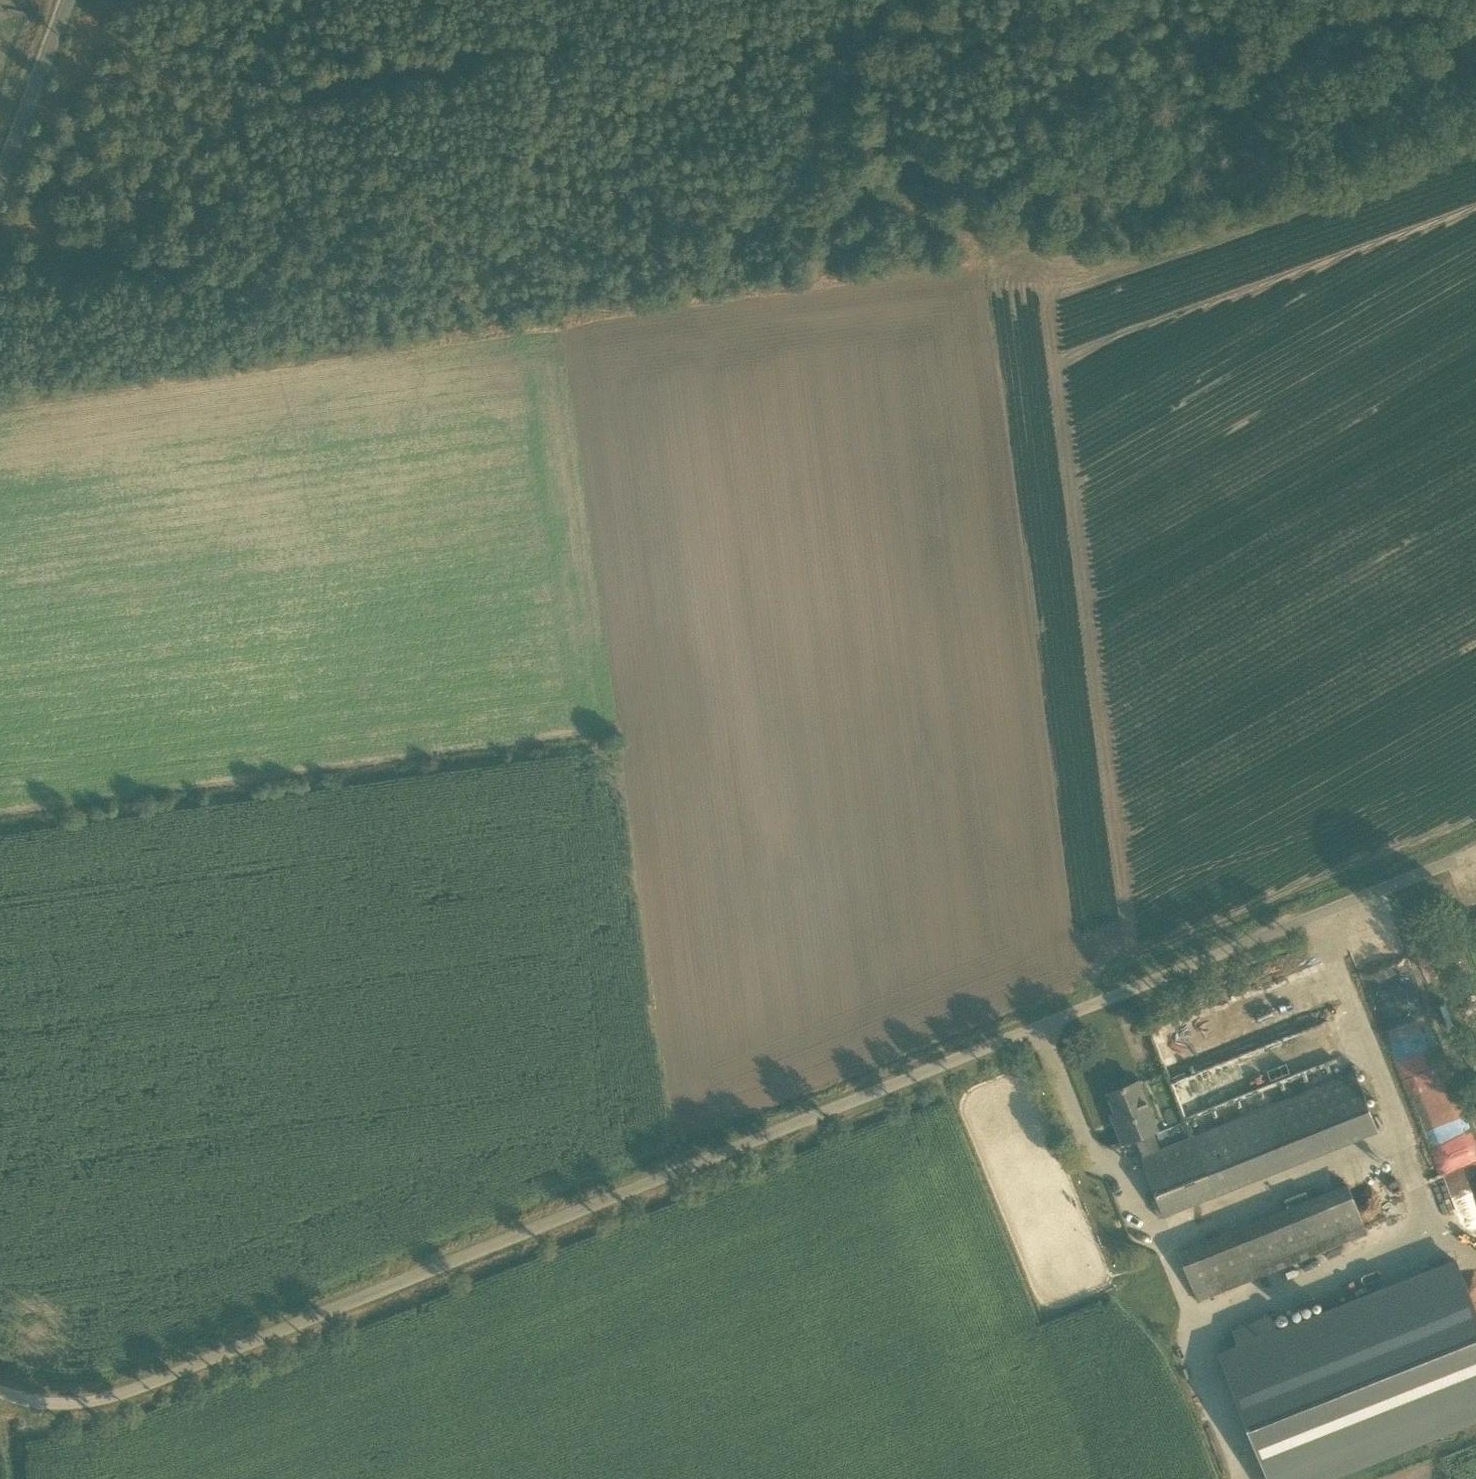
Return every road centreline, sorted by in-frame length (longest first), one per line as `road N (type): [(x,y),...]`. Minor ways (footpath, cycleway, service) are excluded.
road 1 (unclassified): [(0,1379),(49,1390),(114,1376),(1475,833)]
road 2 (unclassified): [(0,166),(64,0)]

